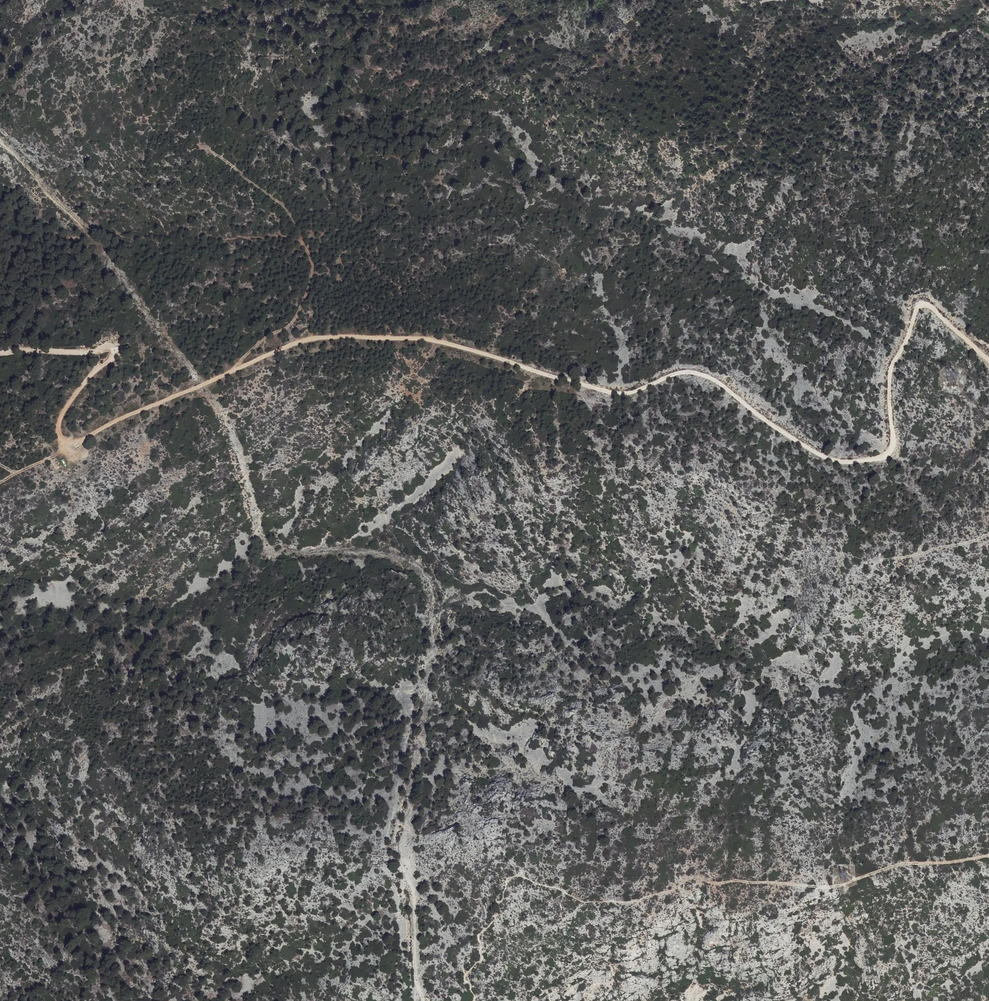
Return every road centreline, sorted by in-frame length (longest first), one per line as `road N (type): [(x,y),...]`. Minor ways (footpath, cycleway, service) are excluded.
road 1 (track): [(988,359),(920,304),(891,368),(892,450),(874,461),(825,457),(701,373),(610,394),(420,338),(301,342),(69,447),(59,436),(66,413),(114,353),(0,352)]
road 2 (track): [(719,883),(836,887),(903,863),(988,855)]
road 3 (track): [(407,866),(425,1000)]

